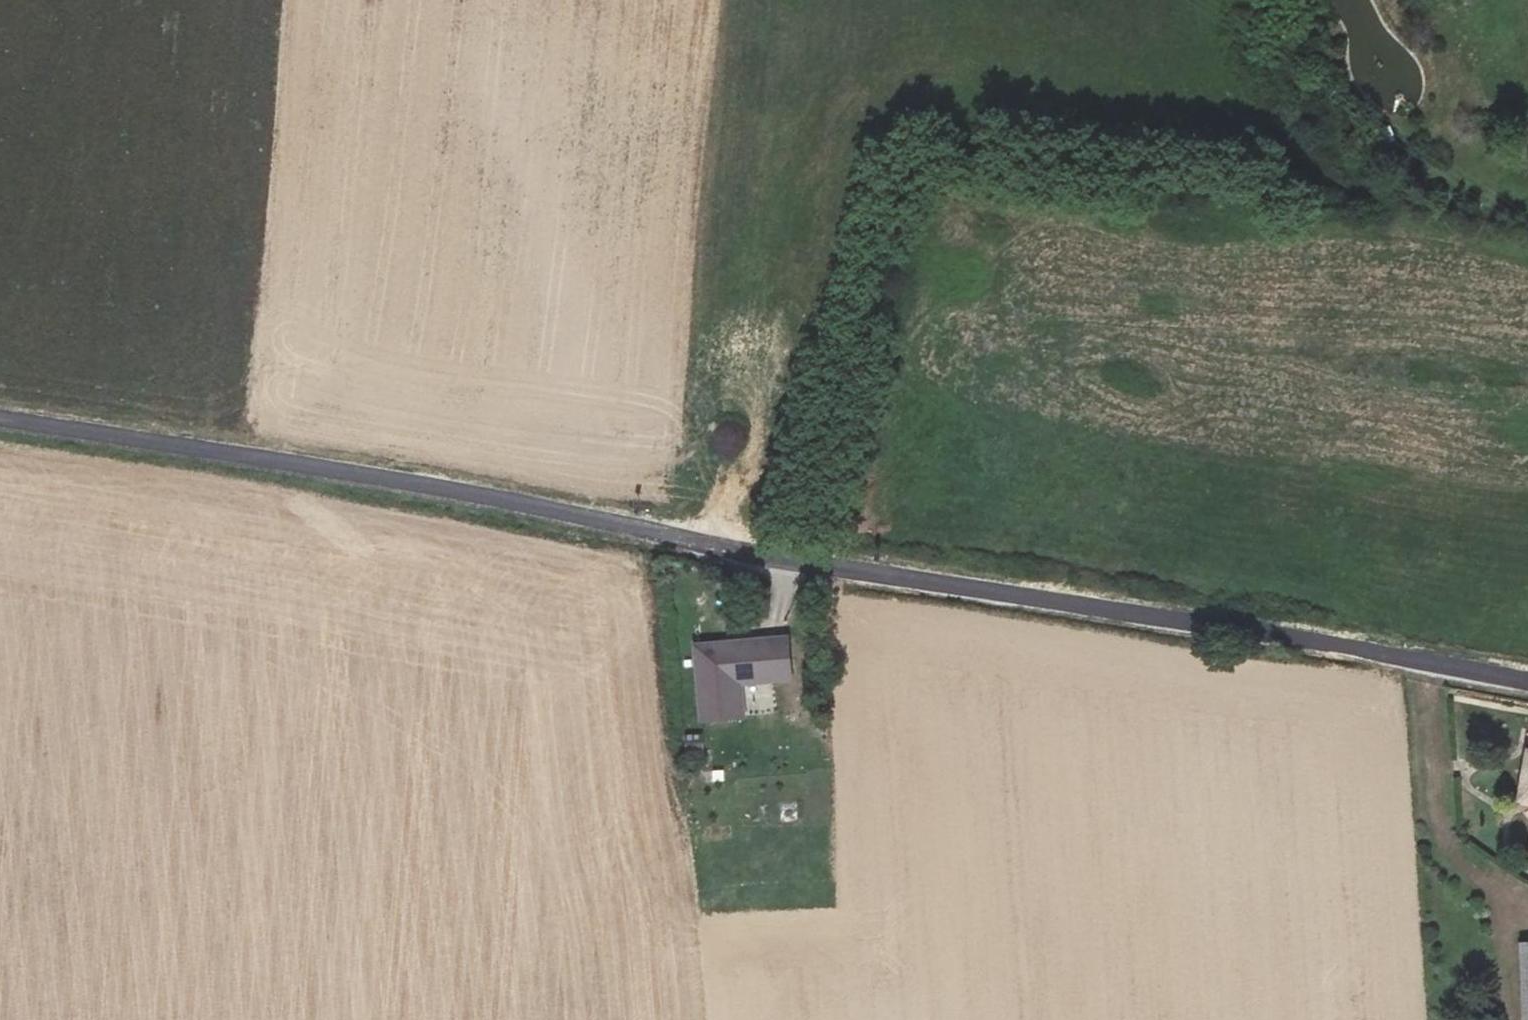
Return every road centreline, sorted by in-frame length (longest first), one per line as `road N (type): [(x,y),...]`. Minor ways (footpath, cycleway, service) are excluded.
road 1 (unclassified): [(1527,672),(85,450),(0,424)]

